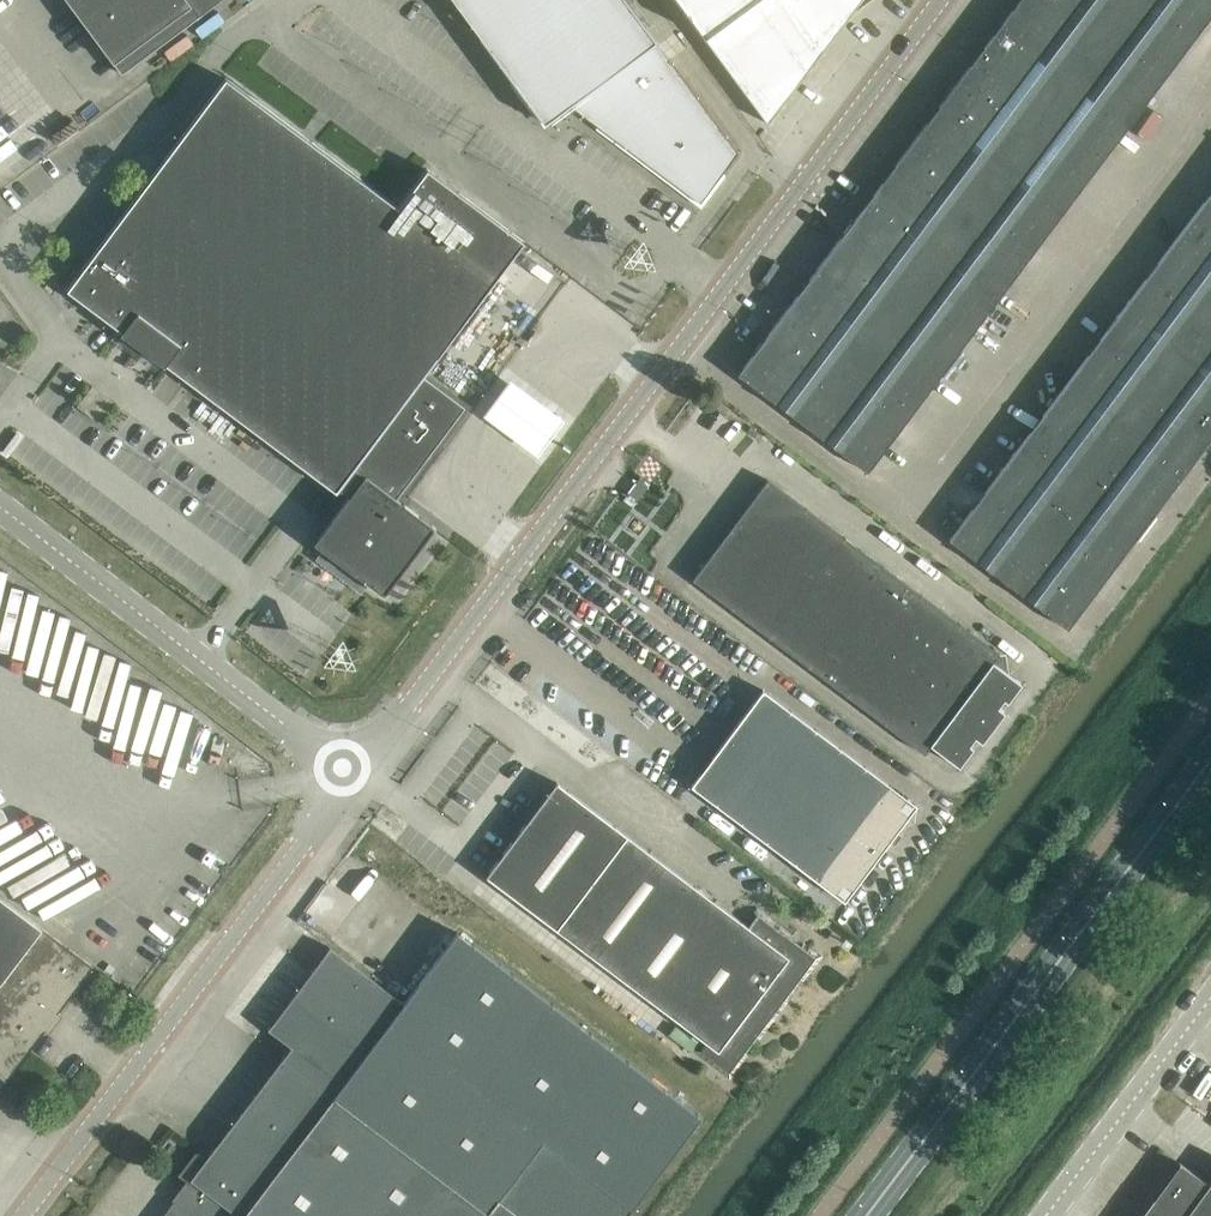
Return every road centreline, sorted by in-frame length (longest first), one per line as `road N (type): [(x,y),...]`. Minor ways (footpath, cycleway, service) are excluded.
road 1 (unclassified): [(356,774),(940,0)]
road 2 (tertiary): [(866,1215),(1210,762)]
road 3 (unclassified): [(23,1215),(356,774)]
road 4 (unclassified): [(0,504),(356,774)]
road 5 (unclassified): [(1046,1215),(1210,997)]

